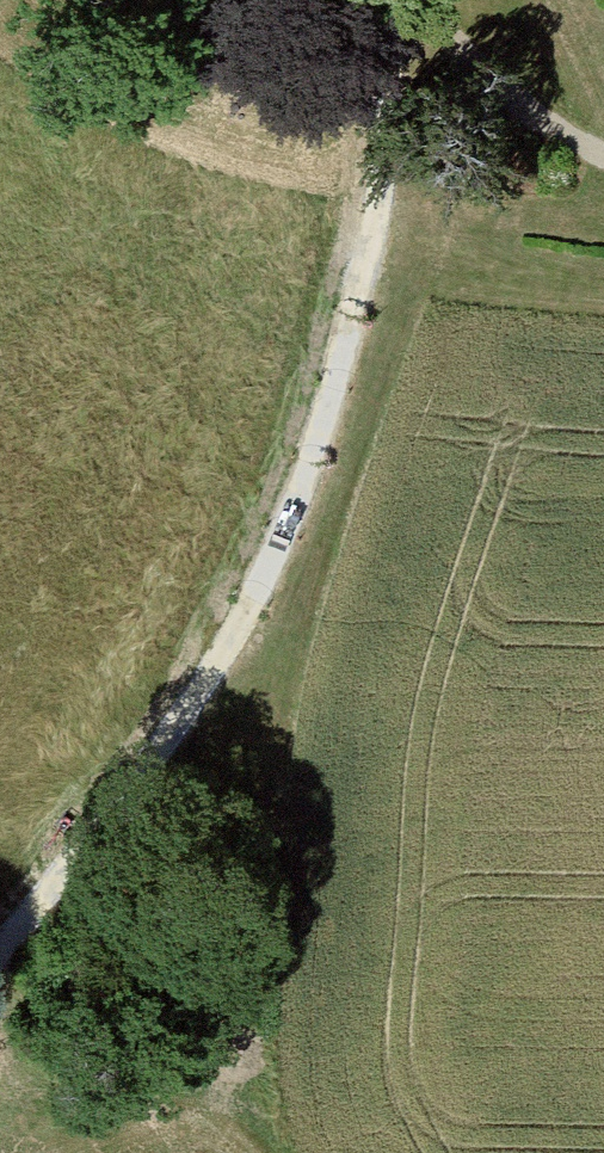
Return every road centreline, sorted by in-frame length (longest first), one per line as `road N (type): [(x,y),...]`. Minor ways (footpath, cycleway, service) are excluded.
road 1 (track): [(0,929),(230,620),(329,388),(364,228),(388,40)]
road 2 (track): [(321,0),(560,140),(603,156)]
road 3 (track): [(219,1152),(183,1131),(99,1141),(73,1152)]

